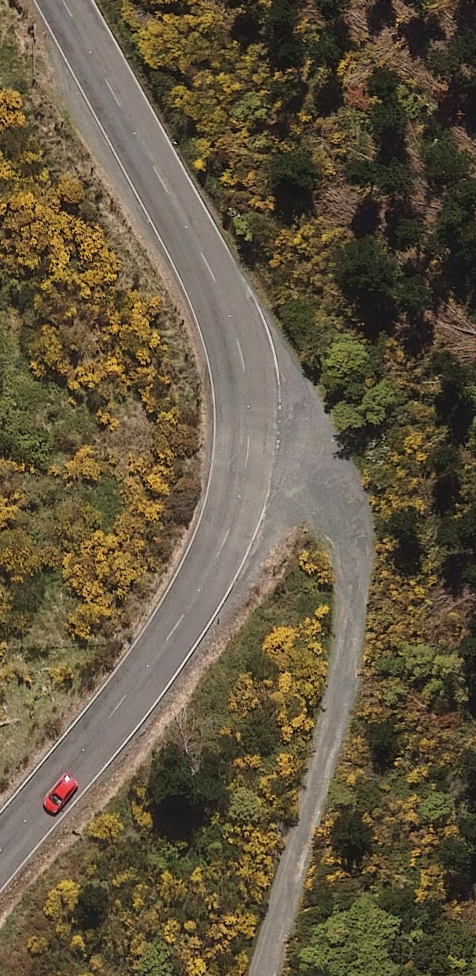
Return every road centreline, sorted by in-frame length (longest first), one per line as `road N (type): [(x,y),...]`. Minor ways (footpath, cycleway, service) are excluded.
road 1 (secondary): [(0,851),(185,614),(220,550),(248,442),(239,342),(228,311),(62,0)]
road 2 (track): [(239,342),(329,493),(353,574),(340,734),(265,975)]

